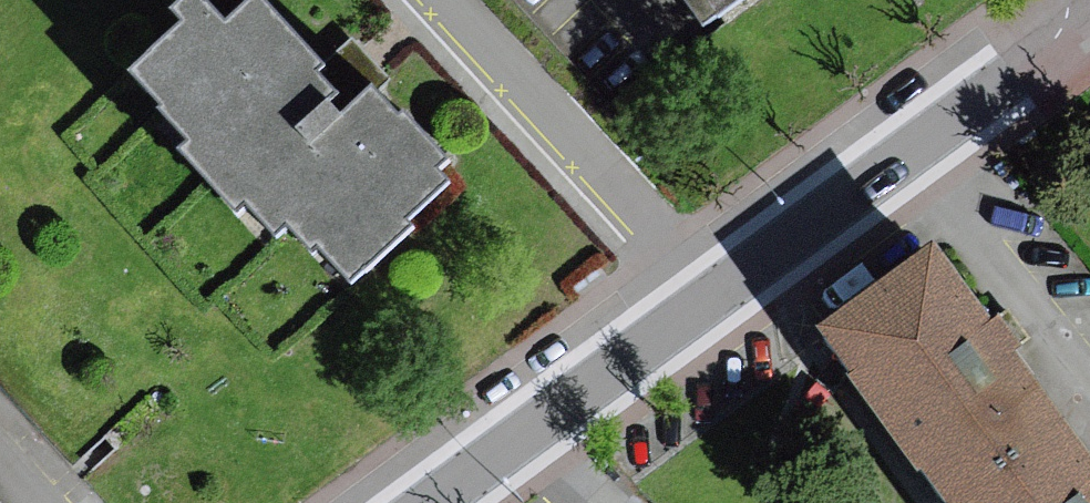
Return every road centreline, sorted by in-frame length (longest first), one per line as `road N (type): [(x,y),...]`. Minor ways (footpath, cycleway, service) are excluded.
road 1 (residential): [(1089,52),(724,315)]
road 2 (residential): [(724,315),(423,0)]
road 3 (residential): [(724,315),(462,502)]

